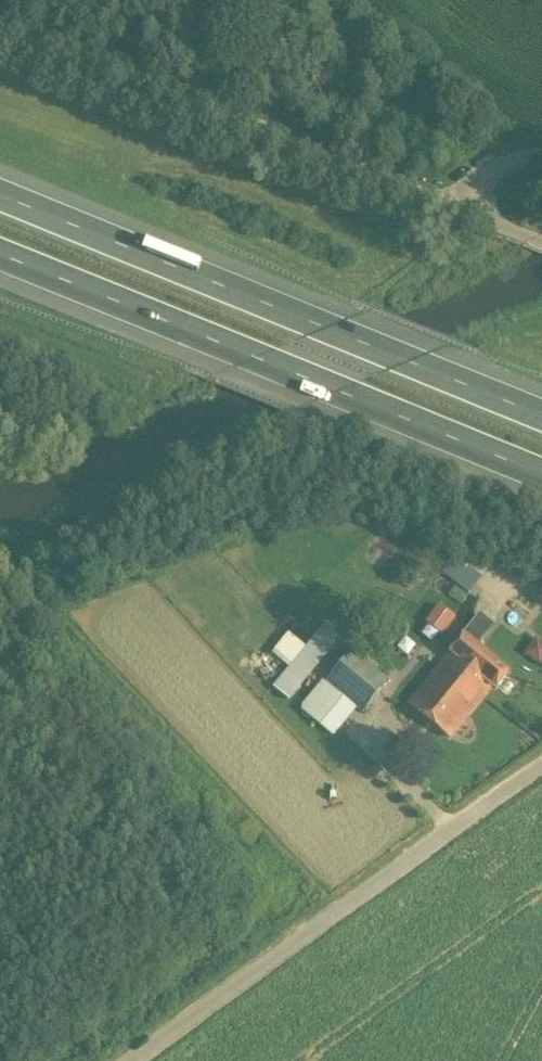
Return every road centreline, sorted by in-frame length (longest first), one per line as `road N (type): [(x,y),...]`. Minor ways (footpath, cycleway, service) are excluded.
road 1 (unclassified): [(541,239),(0,18)]
road 2 (motorway): [(0,255),(541,475)]
road 3 (motorway): [(541,414),(0,196)]
road 4 (unclassified): [(132,1060),(541,767)]

